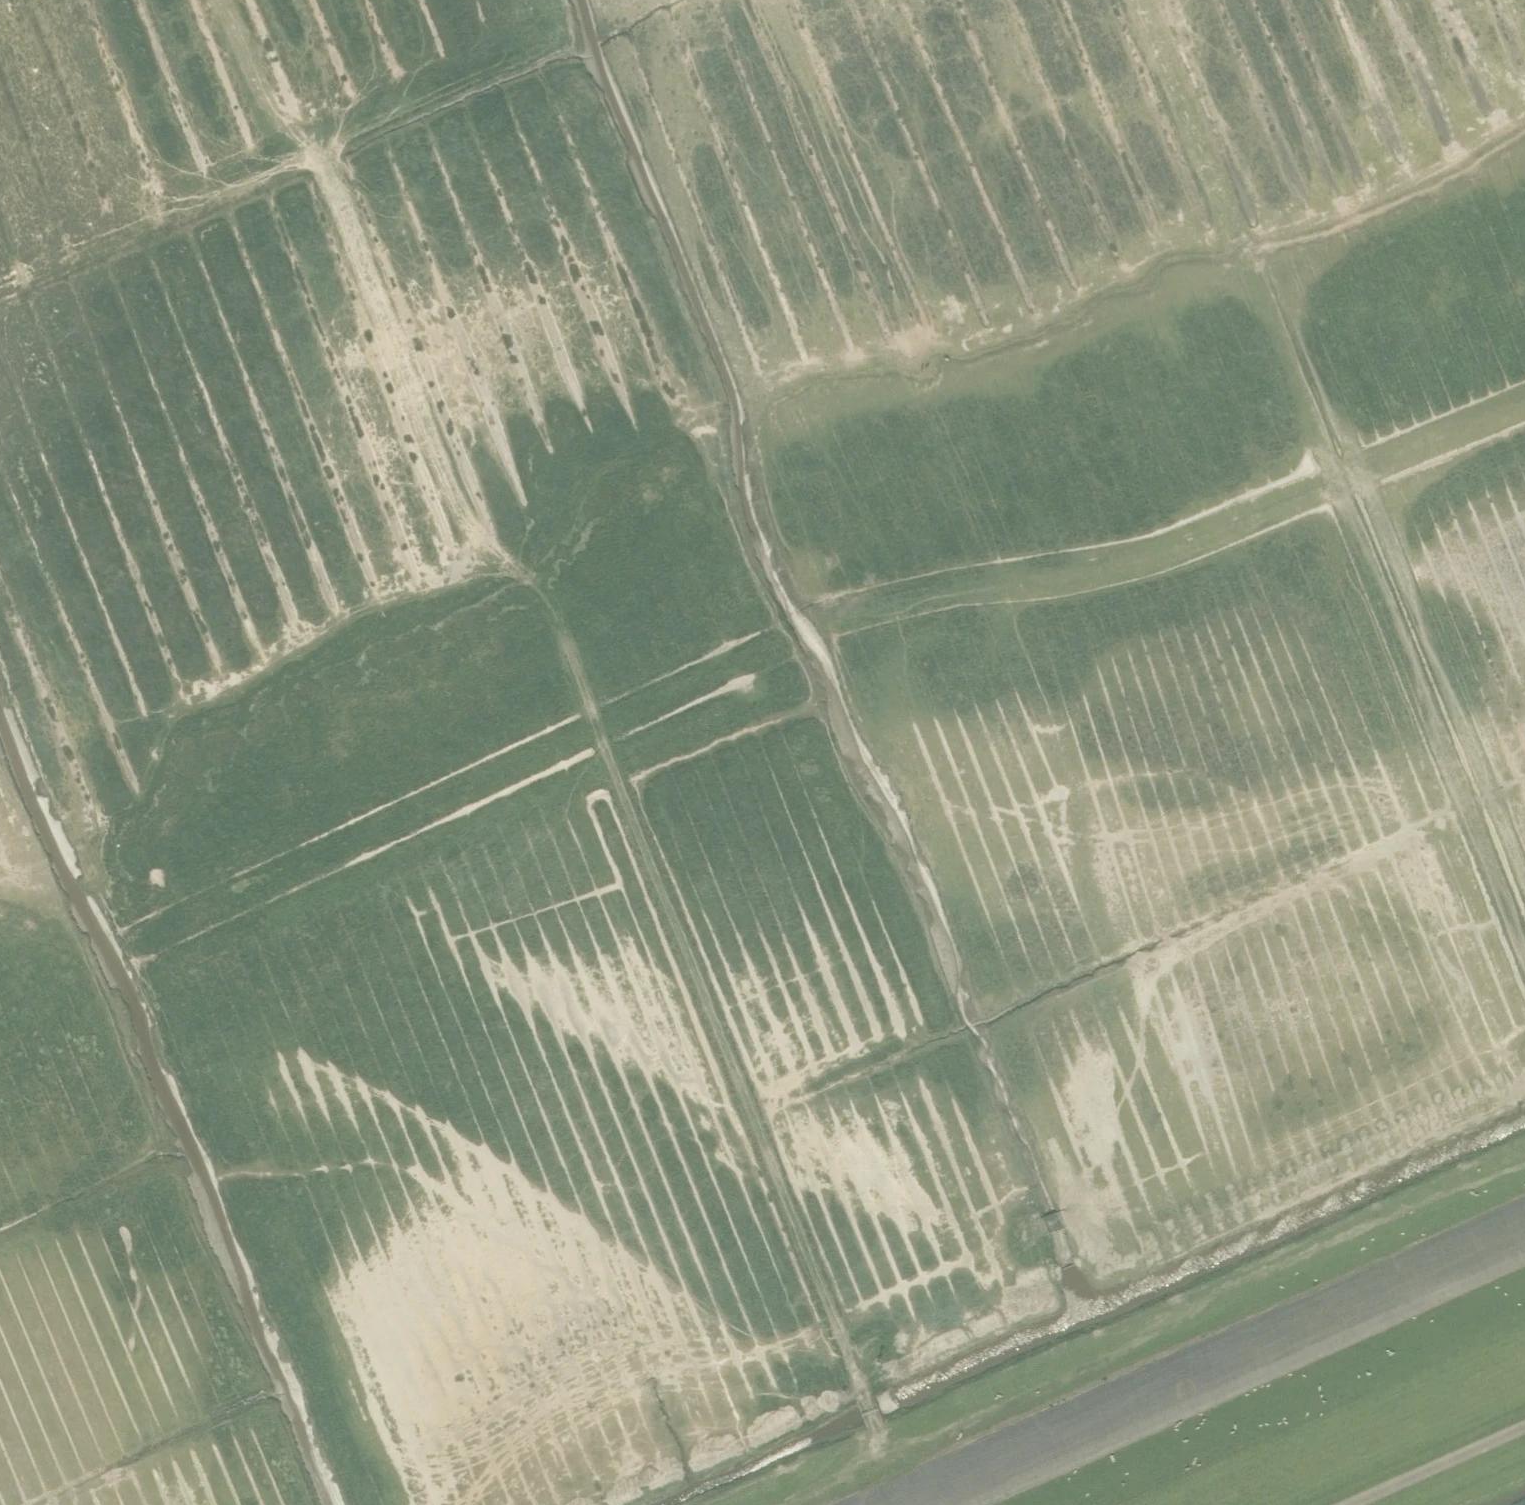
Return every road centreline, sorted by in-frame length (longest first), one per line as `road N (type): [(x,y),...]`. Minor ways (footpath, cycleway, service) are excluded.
road 1 (track): [(966,1504),(1524,1257)]

